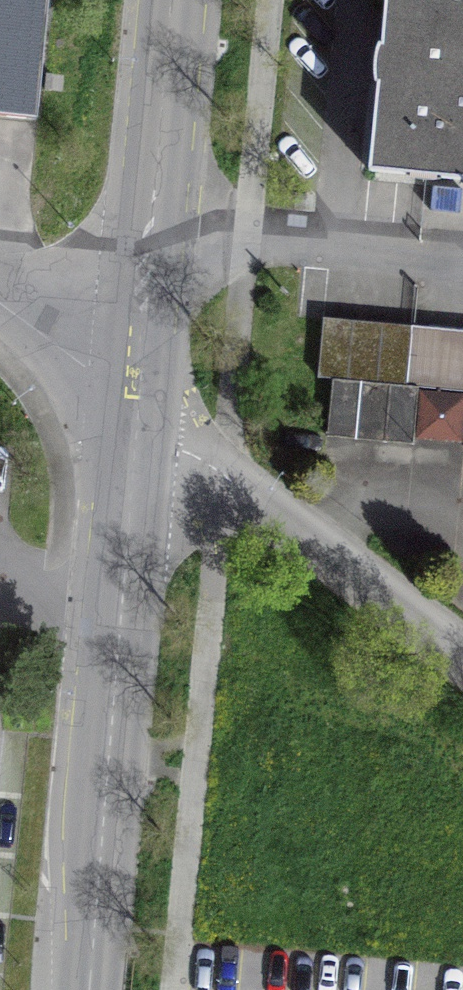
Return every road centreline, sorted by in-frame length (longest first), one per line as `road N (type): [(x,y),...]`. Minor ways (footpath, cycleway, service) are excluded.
road 1 (residential): [(82,989),(136,411)]
road 2 (residential): [(136,411),(223,470),(462,664)]
road 3 (unclassified): [(136,411),(176,0)]
road 4 (residential): [(0,300),(136,411)]

